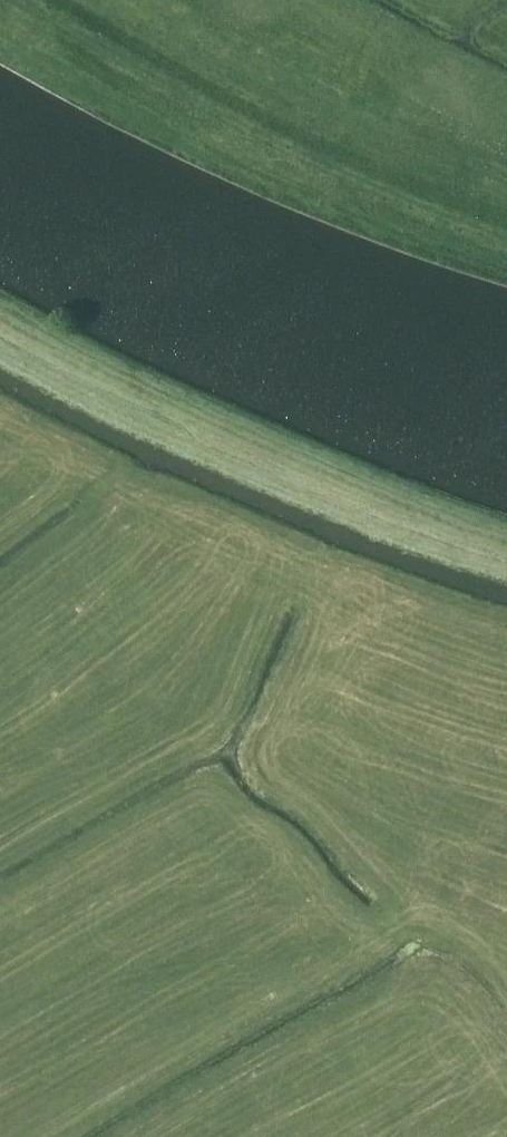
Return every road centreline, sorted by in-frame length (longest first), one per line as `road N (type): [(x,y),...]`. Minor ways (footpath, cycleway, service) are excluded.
road 1 (track): [(506,232),(385,184),(30,0)]

